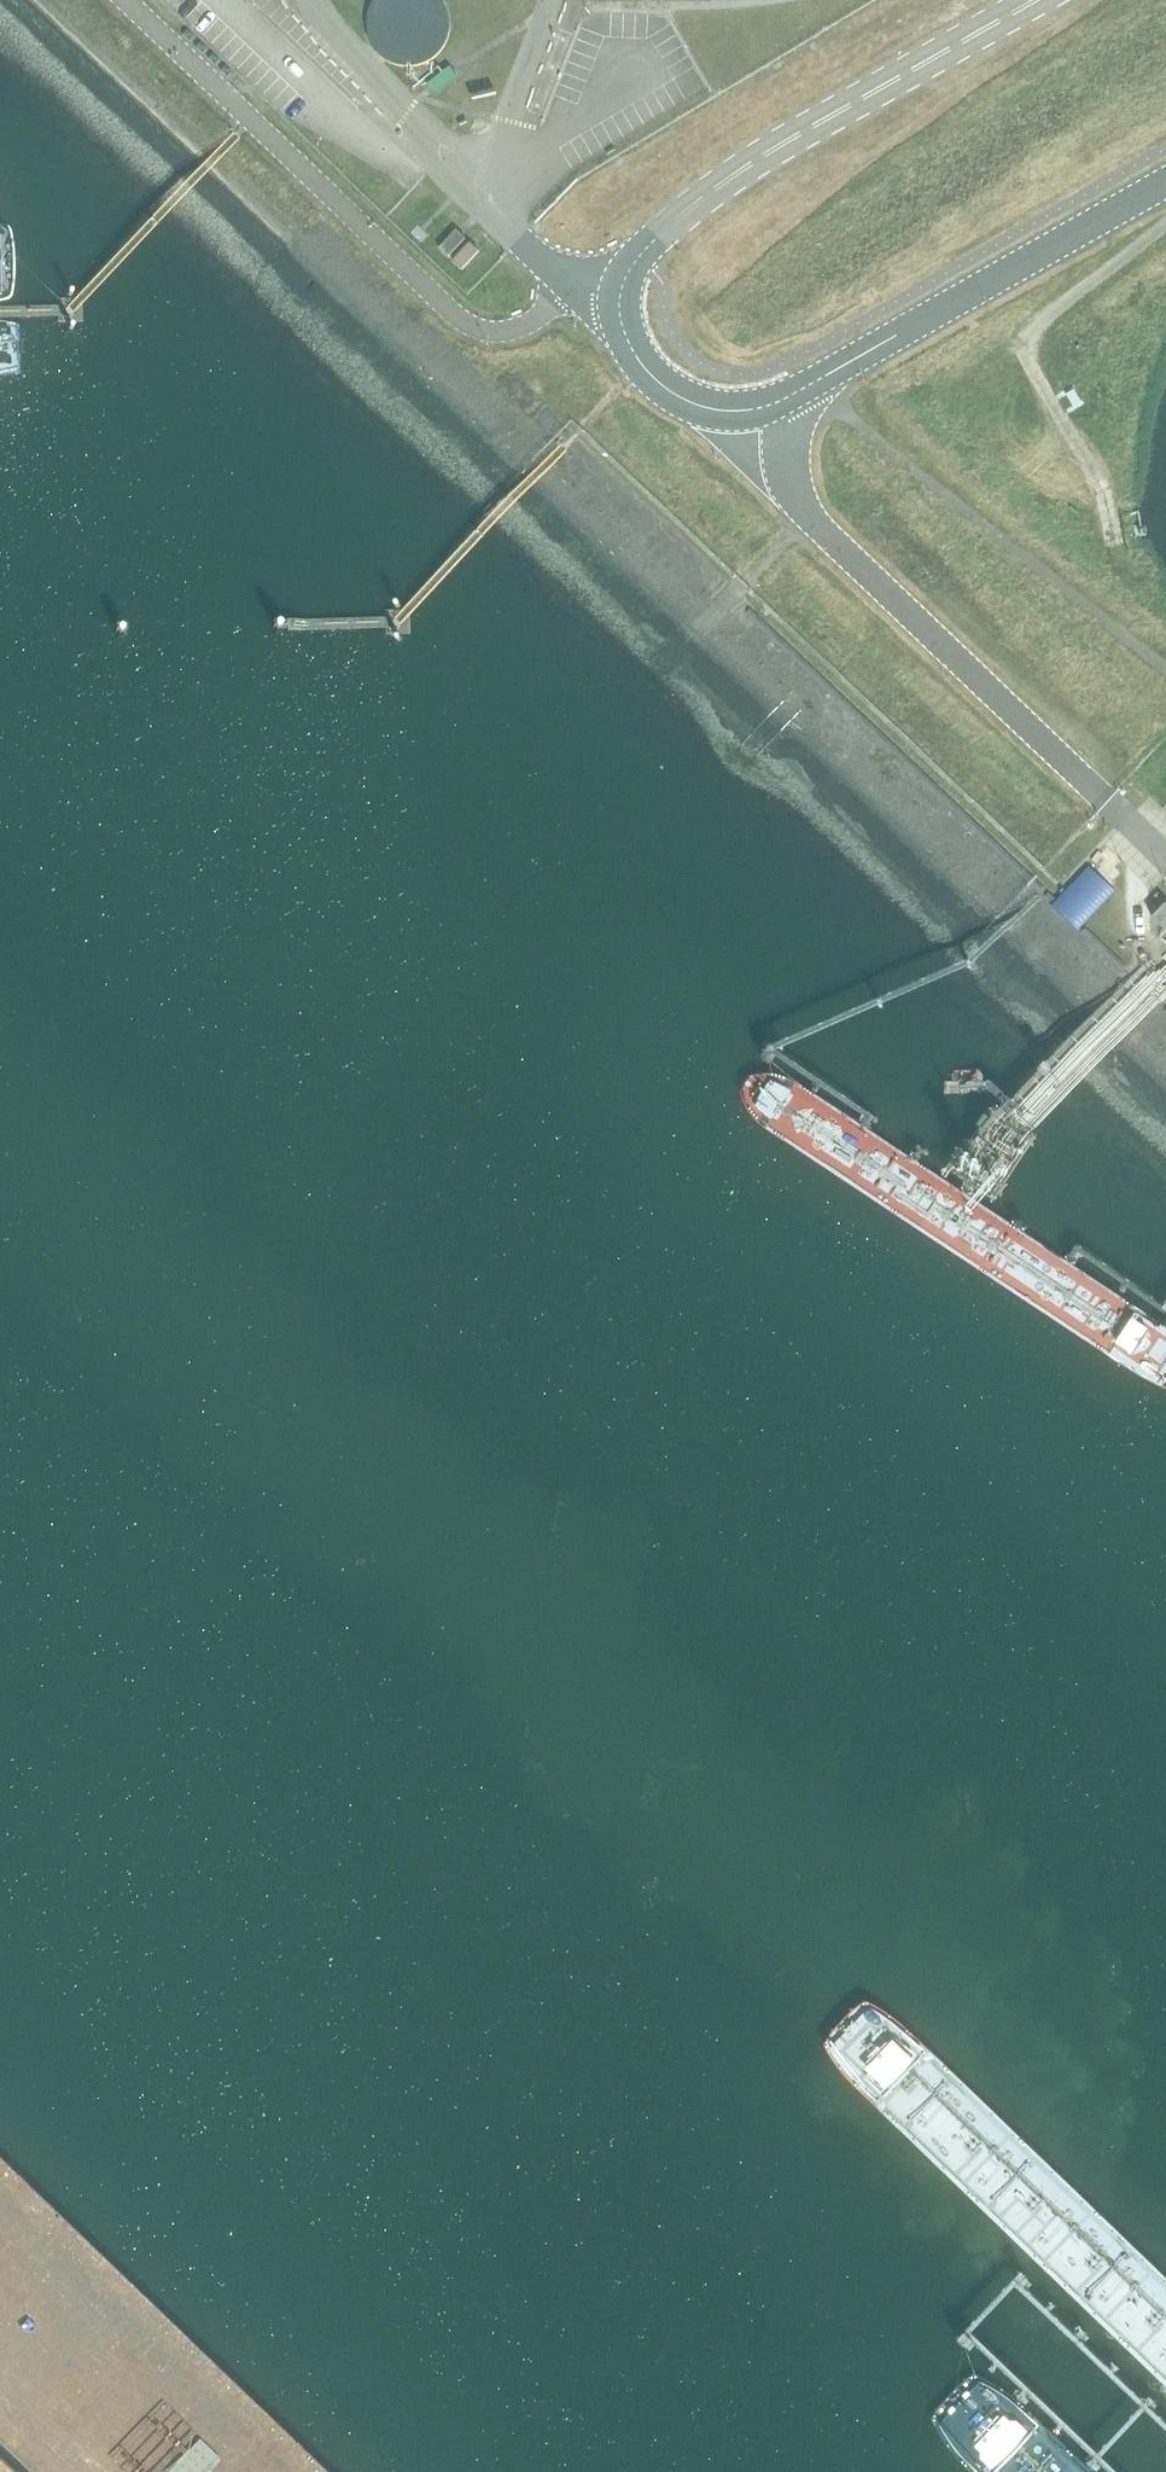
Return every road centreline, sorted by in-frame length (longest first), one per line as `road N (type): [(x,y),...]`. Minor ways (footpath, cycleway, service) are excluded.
road 1 (unclassified): [(618,299),(568,288),(540,319),(512,329),(467,324),(127,0)]
road 2 (unclassified): [(618,299),(657,236),(761,155),(1036,0)]
road 3 (unclassified): [(790,396),(1165,181)]
road 4 (unclassified): [(790,396),(755,410),(722,410),(662,386),(626,336),(618,299)]

